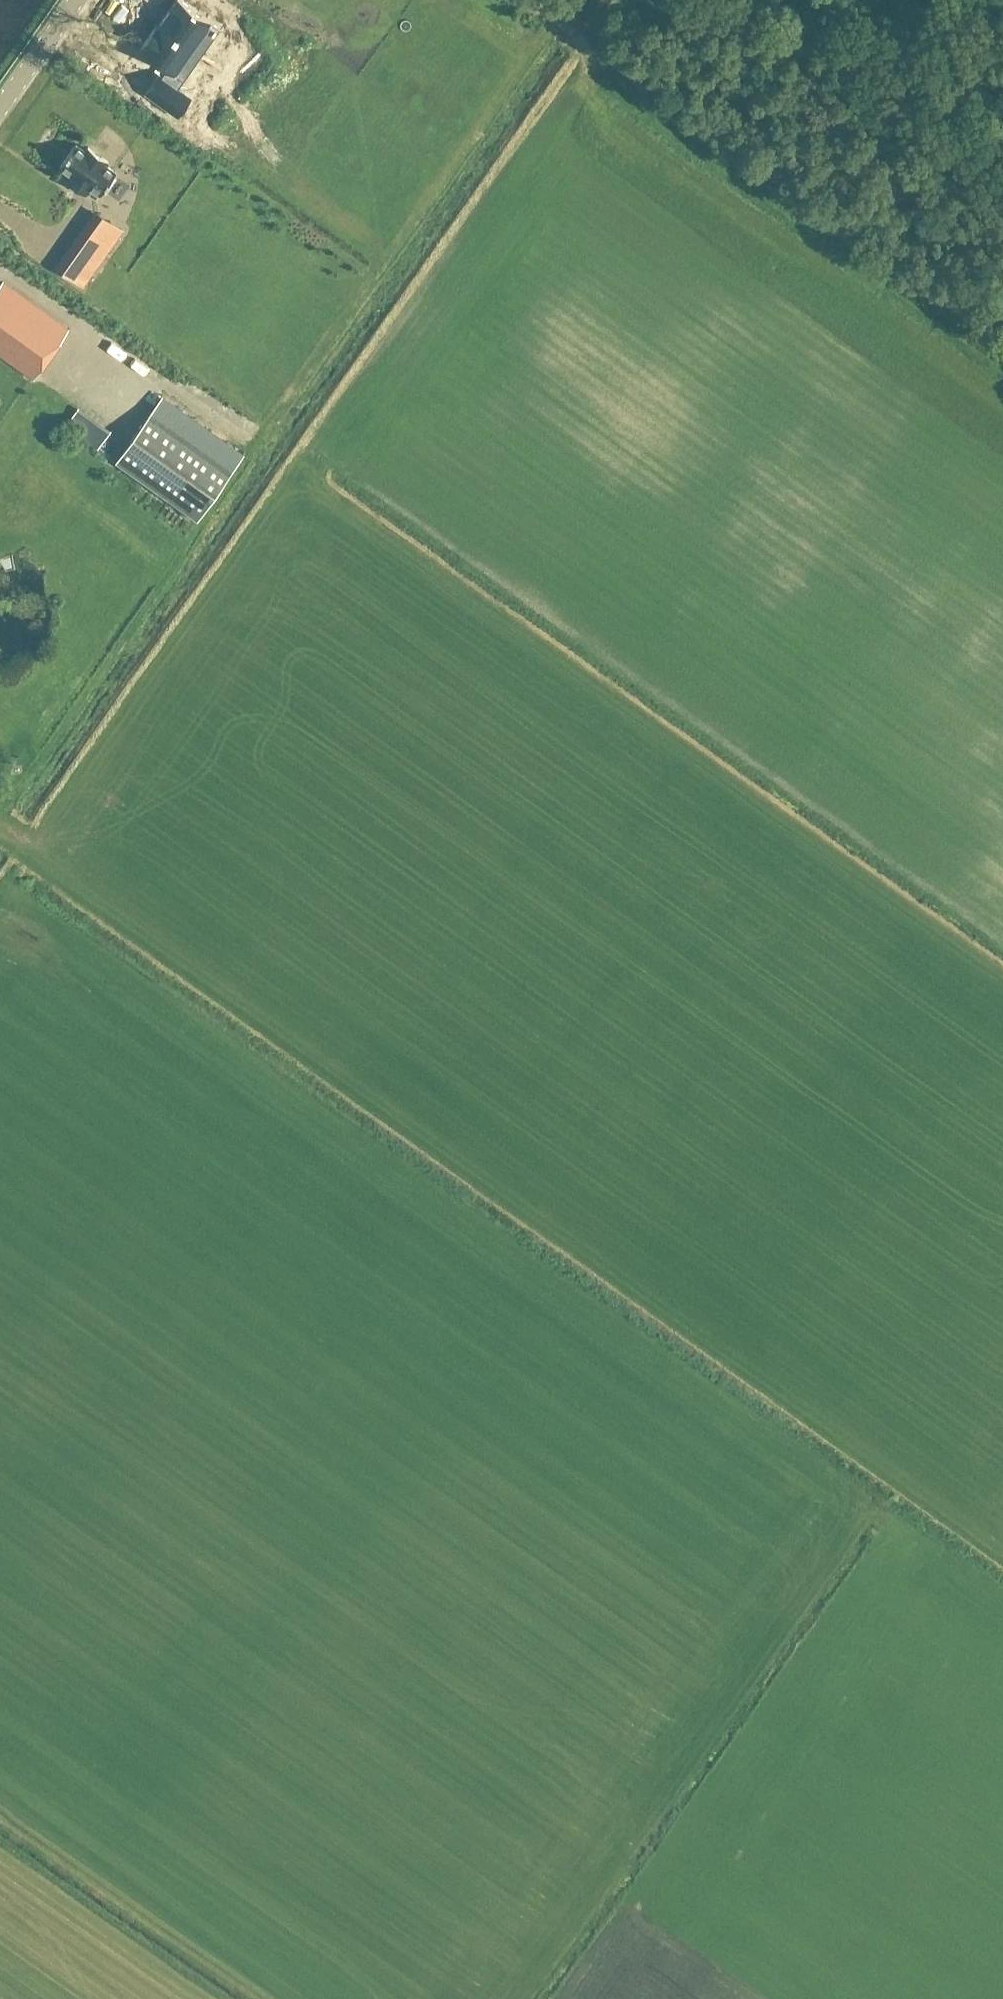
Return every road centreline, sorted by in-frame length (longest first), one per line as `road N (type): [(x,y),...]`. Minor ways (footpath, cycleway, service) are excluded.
road 1 (tertiary): [(0,111),(78,0)]

